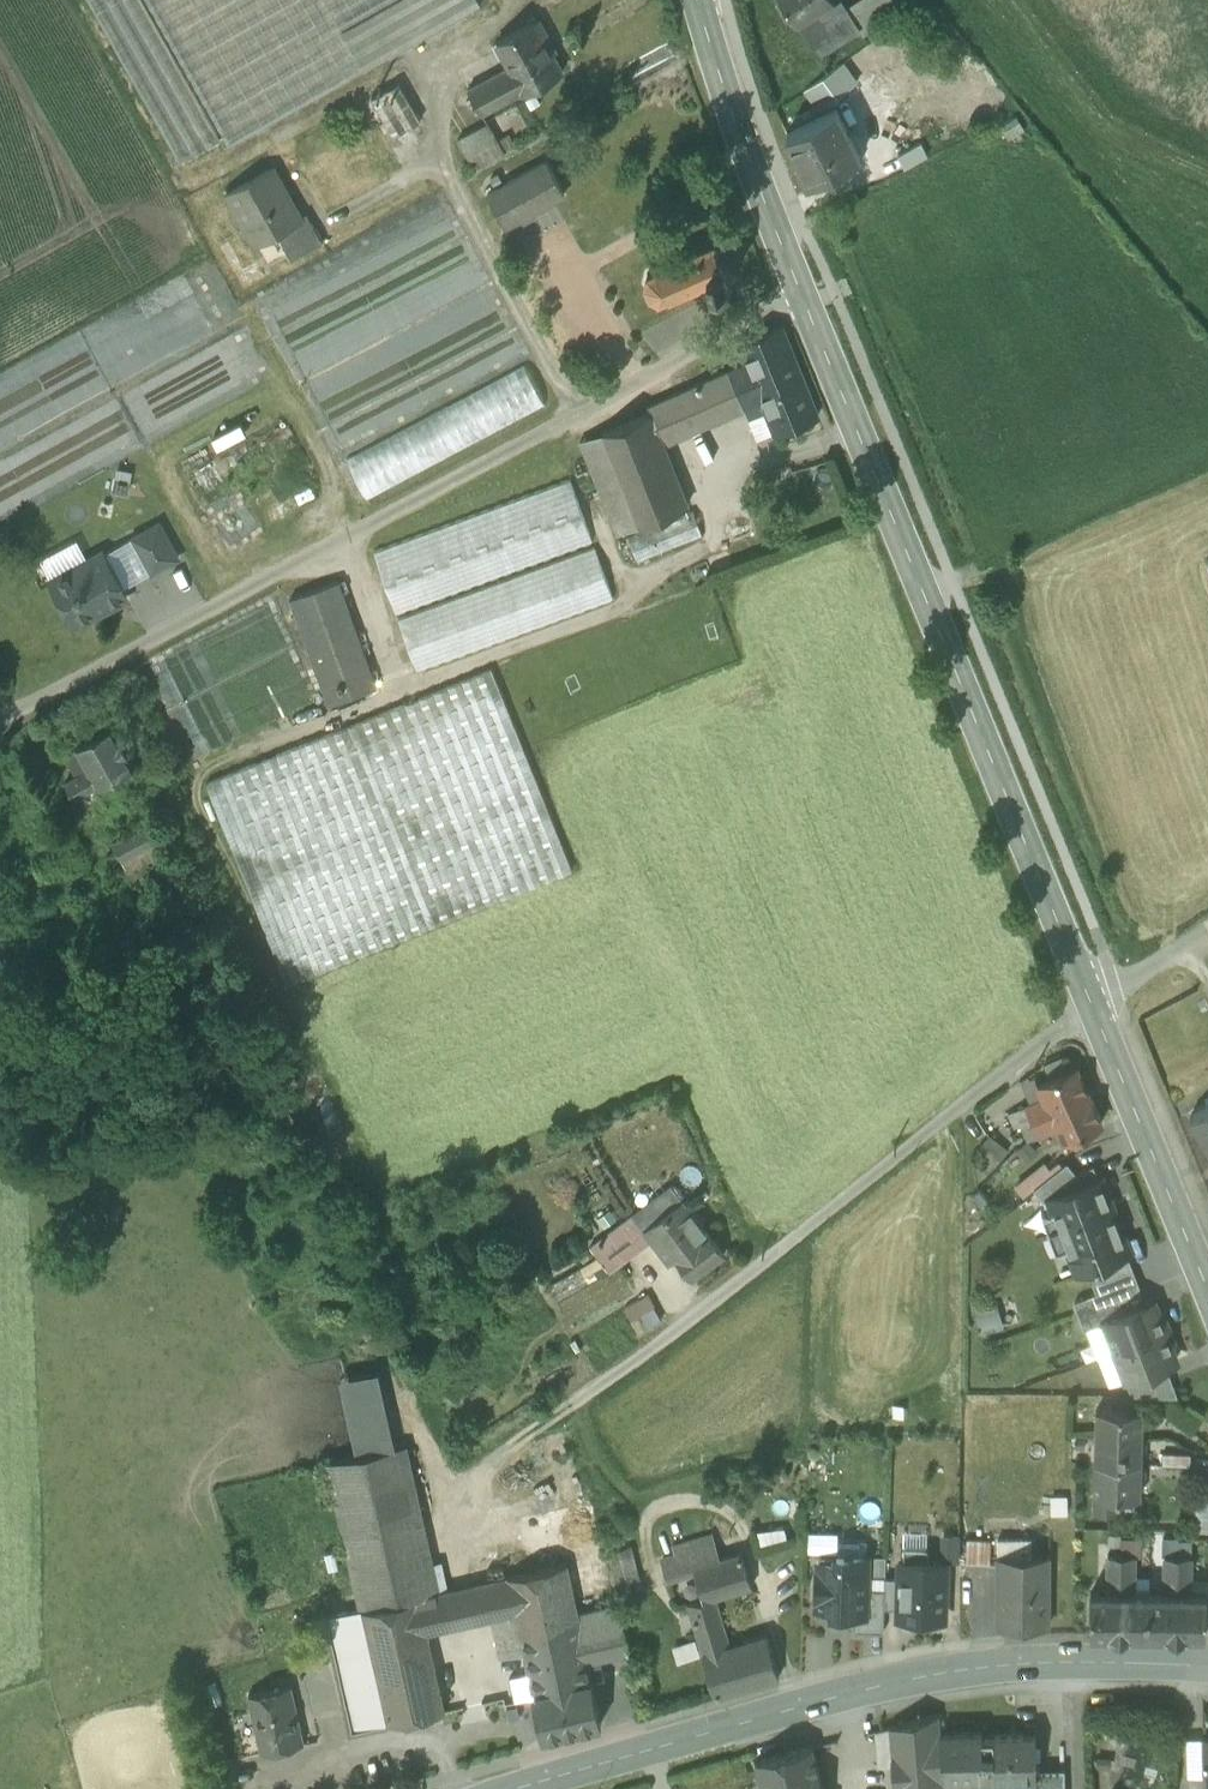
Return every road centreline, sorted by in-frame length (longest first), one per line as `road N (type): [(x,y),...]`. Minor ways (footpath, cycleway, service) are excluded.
road 1 (residential): [(803,295),(252,593),(0,715)]
road 2 (secondary): [(803,295),(1092,1003)]
road 3 (secondary): [(1207,1666),(1049,1663),(931,1675),(518,1788)]
road 4 (secondary): [(698,0),(803,295)]
road 5 (secondary): [(1092,1003),(1207,1293)]
road 6 (unclassified): [(1092,1003),(1207,926)]

